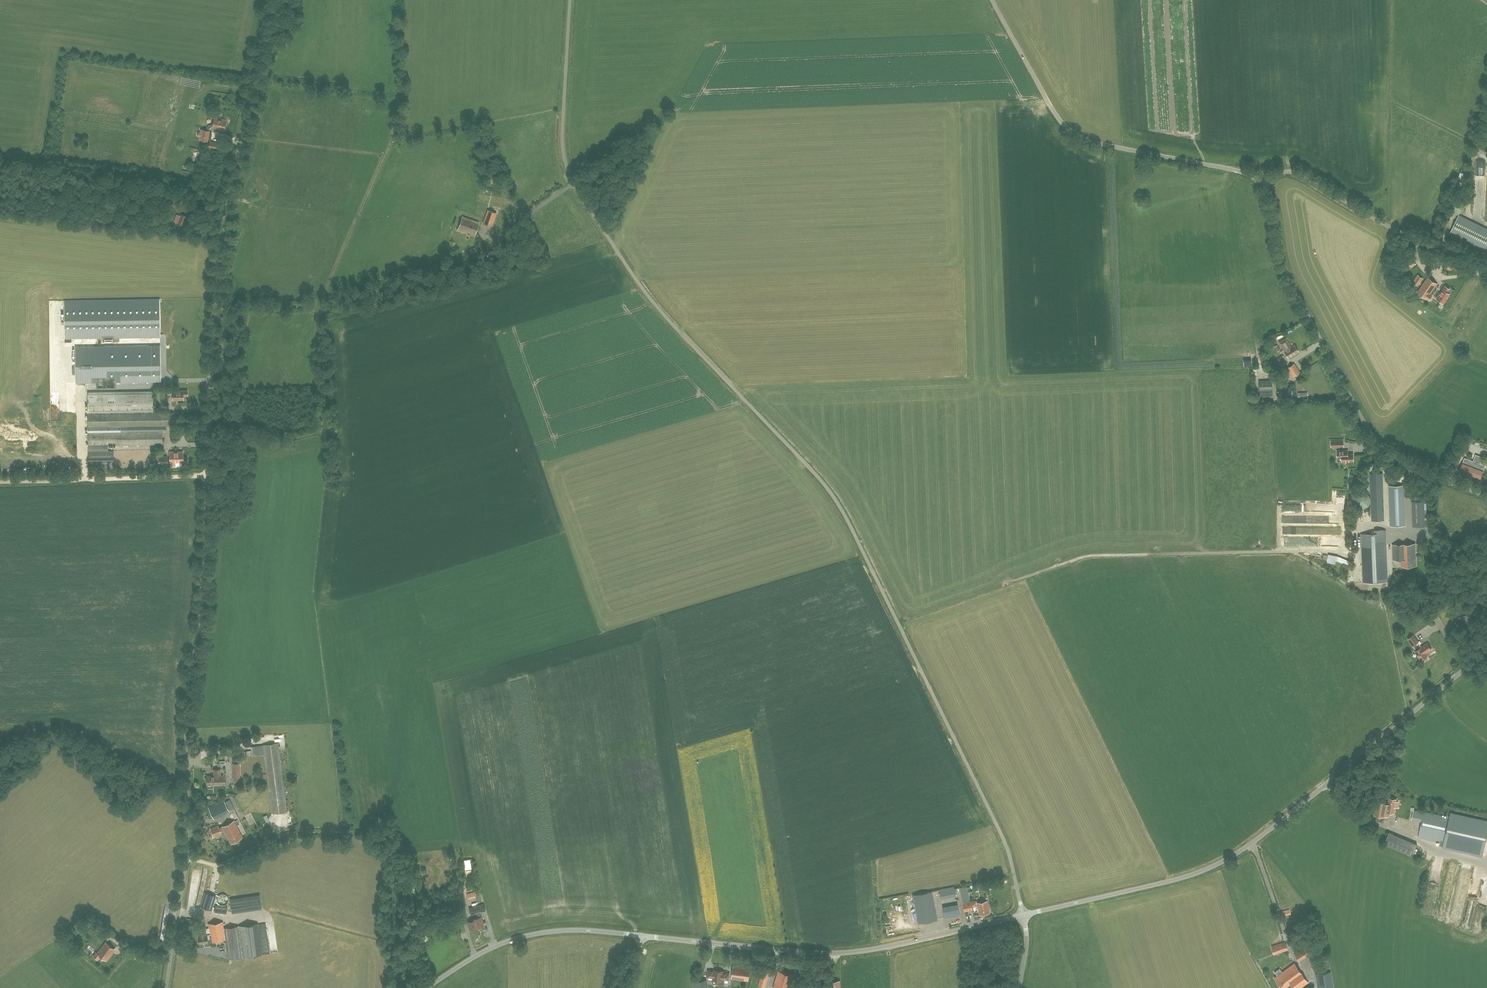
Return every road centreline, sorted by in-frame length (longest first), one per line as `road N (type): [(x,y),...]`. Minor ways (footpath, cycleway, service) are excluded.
road 1 (unclassified): [(1023,915),(1000,831),(841,508),(645,292),(574,183),(563,133),(570,0)]
road 2 (unclassified): [(165,987),(186,861),(185,719),(204,562),(218,252),(268,0)]
road 3 (tertiary): [(1023,915),(1221,864),(1486,647)]
road 4 (unclassified): [(1486,495),(1409,465),(1376,439),(1286,271),(1264,184)]
road 5 (tertiary): [(643,936),(850,952),(1023,915)]
road 6 (unclassified): [(1264,184),(1079,137),(1059,119),(992,0)]
road 7 (unclassified): [(1486,273),(1294,172),(1264,184)]
road 8 (tertiary): [(428,987),(522,938),(643,936)]
road 9 (track): [(0,482),(207,476)]

